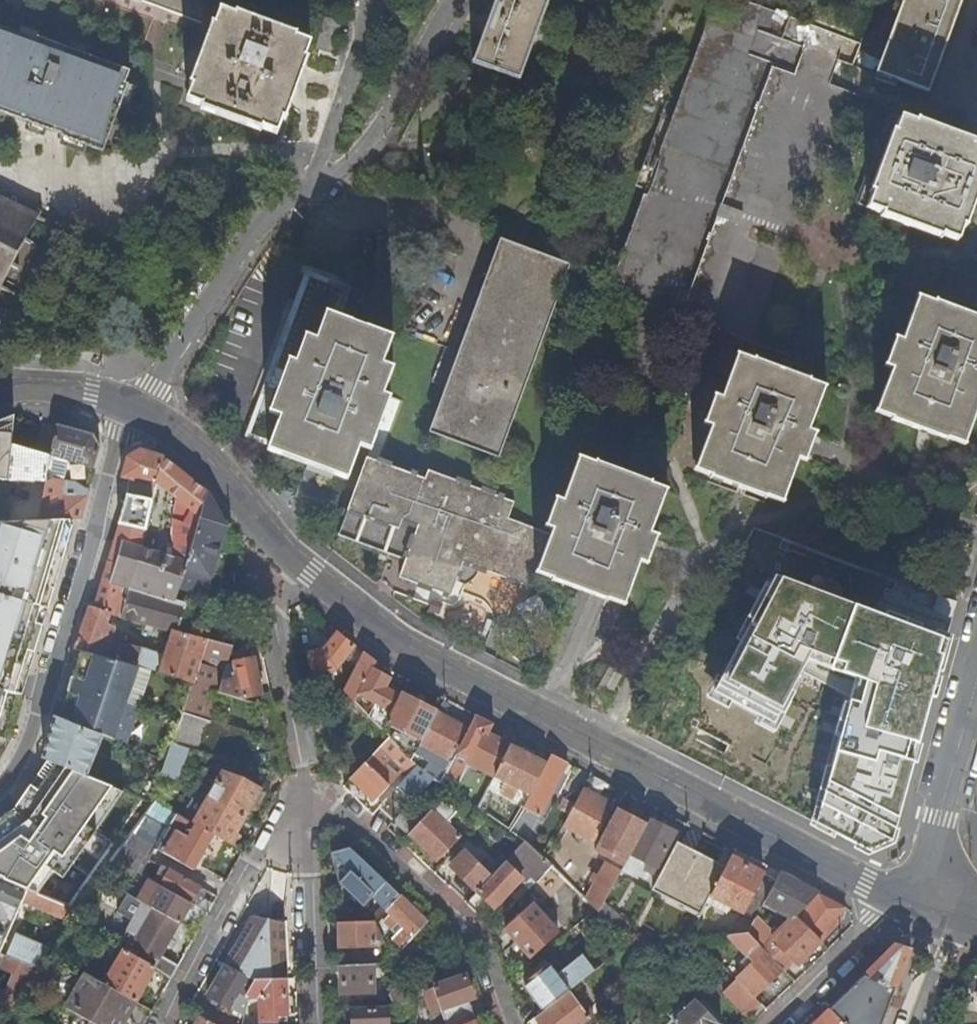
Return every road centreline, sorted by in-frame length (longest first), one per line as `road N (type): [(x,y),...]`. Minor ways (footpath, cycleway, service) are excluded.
road 1 (residential): [(905,899),(382,630),(295,562),(197,450),(144,409)]
road 2 (residential): [(0,787),(47,692),(124,401)]
road 3 (residential): [(512,1023),(493,964),(302,786)]
road 4 (residential): [(310,184),(219,272),(144,409)]
road 5 (residential): [(157,1023),(253,854),(302,786)]
road 6 (residential): [(454,0),(372,156),(310,184)]
road 7 (residential): [(905,899),(929,846),(976,673)]
road 8 (residential): [(302,786),(311,1023)]
road 9 (residential): [(373,0),(310,184)]
road 10 (residential): [(778,1023),(905,899)]
road 11 (residential): [(124,401),(50,388),(0,392)]

